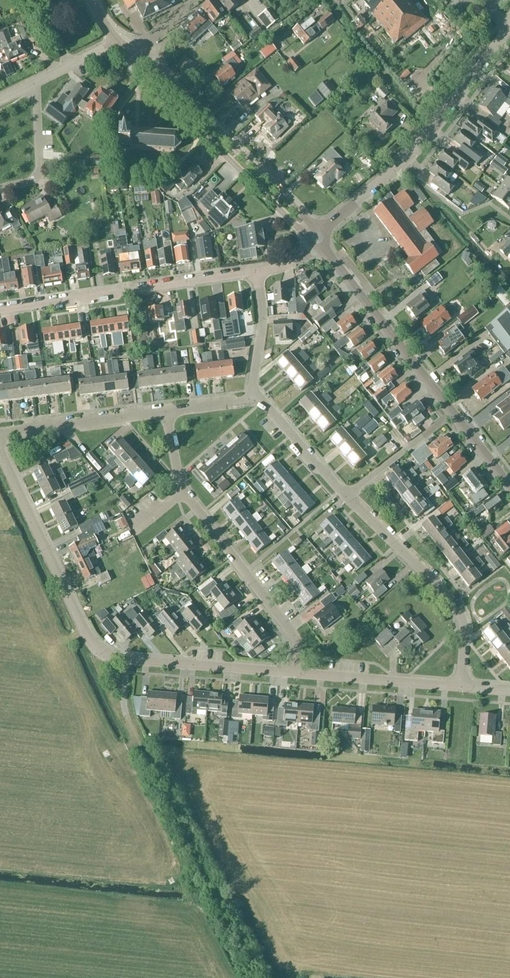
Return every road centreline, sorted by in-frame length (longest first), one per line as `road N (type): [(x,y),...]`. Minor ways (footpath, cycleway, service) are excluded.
road 1 (tertiary): [(296,672),(114,658),(92,644),(0,452)]
road 2 (residential): [(296,672),(297,641),(181,488),(167,412)]
road 3 (tertiary): [(319,241),(414,150),(509,29)]
road 4 (residential): [(0,308),(258,271)]
road 5 (tertiary): [(319,241),(239,150),(168,80),(151,75)]
road 6 (tertiary): [(151,75),(302,235),(319,241)]
road 7 (residential): [(461,686),(458,609),(347,496)]
road 8 (tertiary): [(452,412),(319,241)]
road 9 (residential): [(0,435),(167,412)]
road 10 (tertiary): [(461,686),(296,672)]
road 11 (residential): [(39,84),(40,181),(0,190)]
road 12 (residential): [(347,496),(265,404),(251,400)]
road 13 (residential): [(347,496),(452,412)]
road 14 (residential): [(251,400),(263,325),(258,271)]

